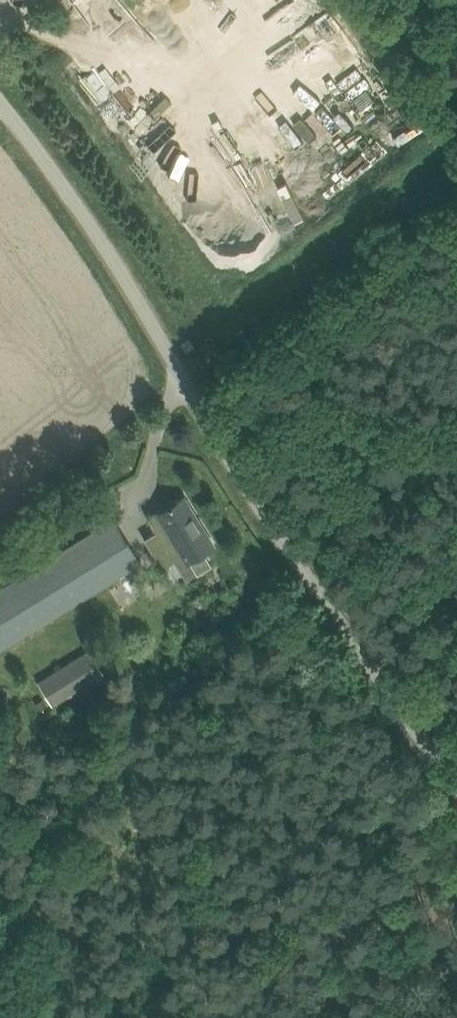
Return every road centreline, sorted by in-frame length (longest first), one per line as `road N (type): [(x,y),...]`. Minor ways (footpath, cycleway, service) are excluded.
road 1 (unclassified): [(456,798),(197,429),(152,323),(87,208),(0,98)]

